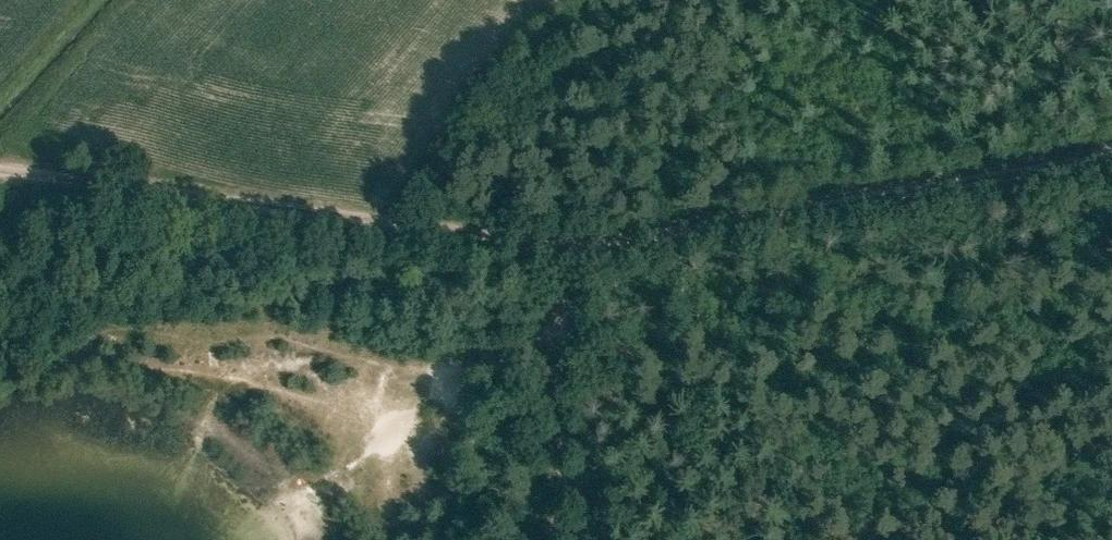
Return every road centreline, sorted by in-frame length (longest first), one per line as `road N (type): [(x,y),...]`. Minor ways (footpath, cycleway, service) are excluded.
road 1 (unclassified): [(1111,150),(575,240),(0,162)]
road 2 (track): [(575,240),(542,539)]

